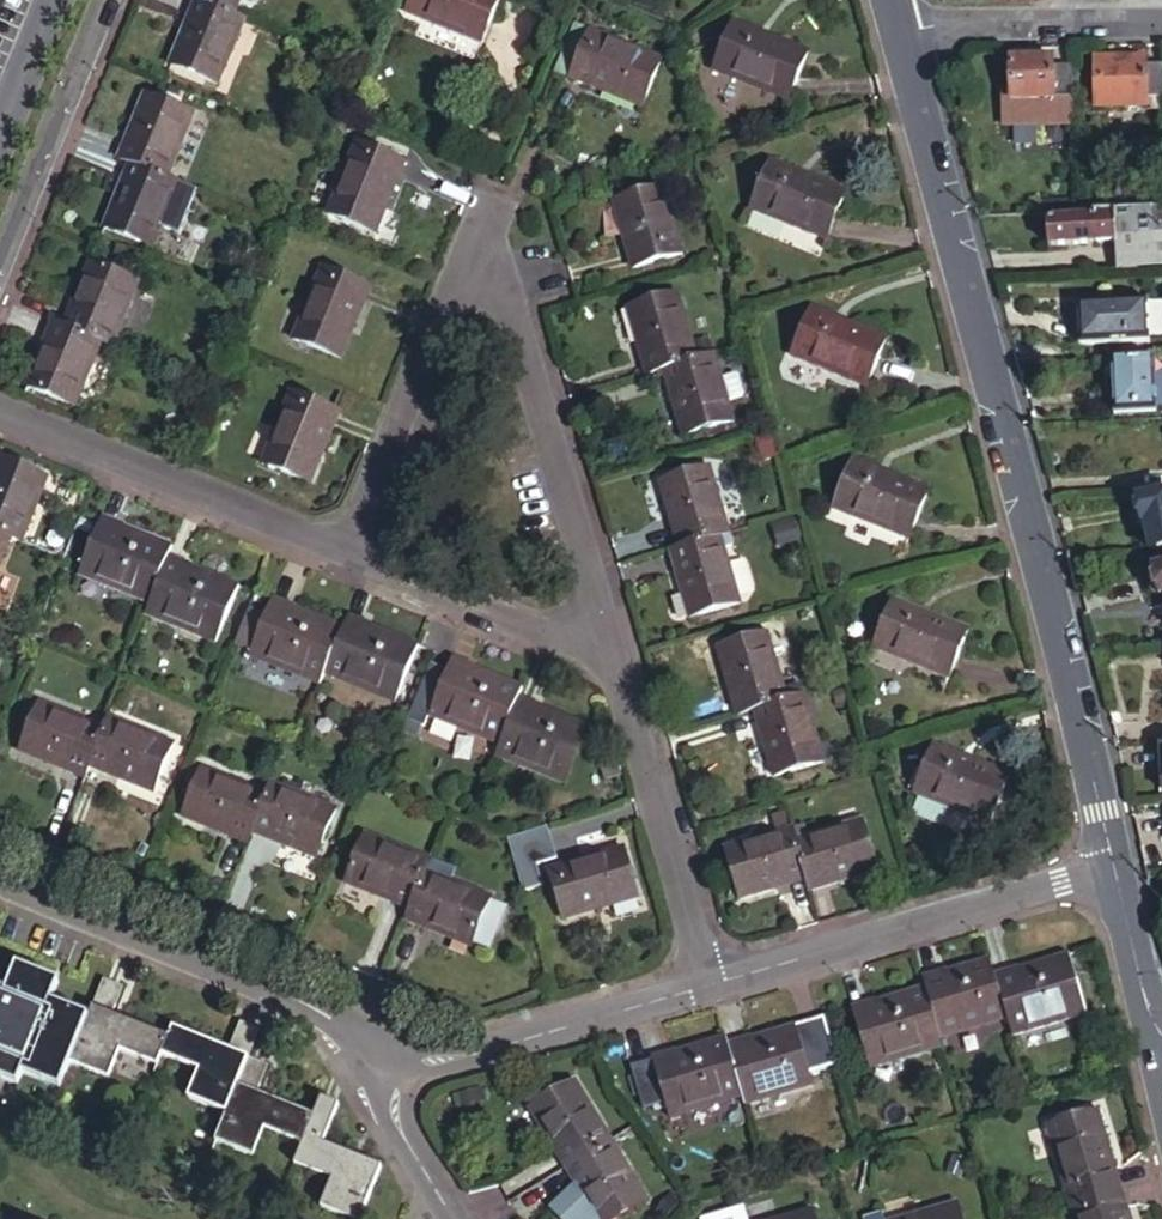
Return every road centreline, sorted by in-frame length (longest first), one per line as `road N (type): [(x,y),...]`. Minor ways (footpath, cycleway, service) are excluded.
road 1 (residential): [(1115,867),(902,37)]
road 2 (residential): [(349,546),(486,211),(614,633)]
road 3 (residential): [(0,880),(383,1041)]
road 4 (residential): [(716,979),(1115,867)]
road 5 (residential): [(0,407),(349,546)]
road 6 (residential): [(614,633),(716,979)]
road 7 (residential): [(383,1041),(433,1059),(716,979)]
road 8 (residential): [(349,546),(614,633)]
road 9 (residential): [(0,256),(101,0)]
road 10 (residential): [(902,37),(928,14),(1161,13)]
road 11 (residential): [(383,1041),(384,1100),(455,1218)]
road 12 (residential): [(1159,1045),(1115,867)]
road 13 (residential): [(0,136),(54,0)]

